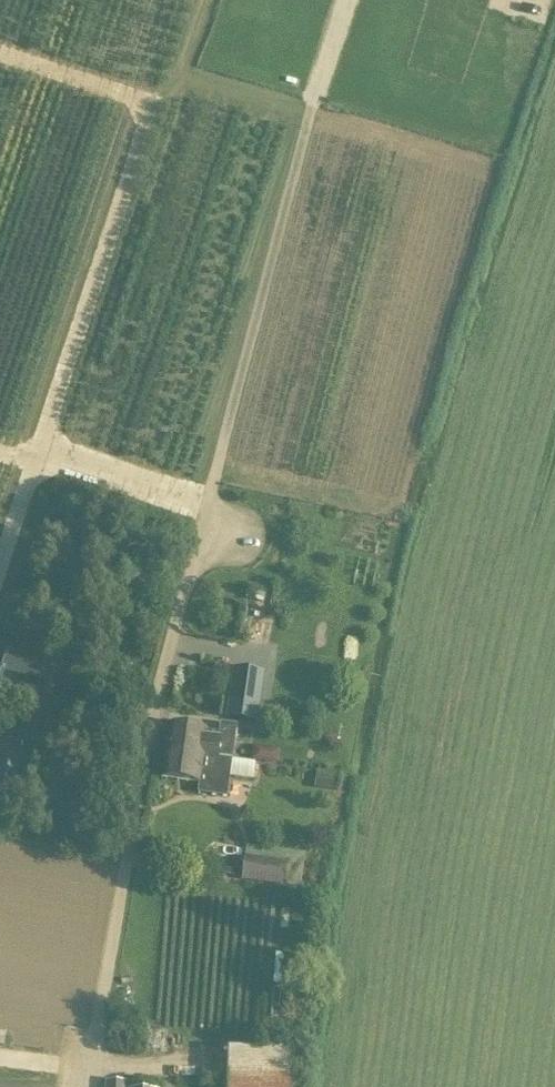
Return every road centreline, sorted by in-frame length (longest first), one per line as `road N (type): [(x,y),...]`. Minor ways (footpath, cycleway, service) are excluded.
road 1 (residential): [(94,1086),(155,694),(313,104)]

